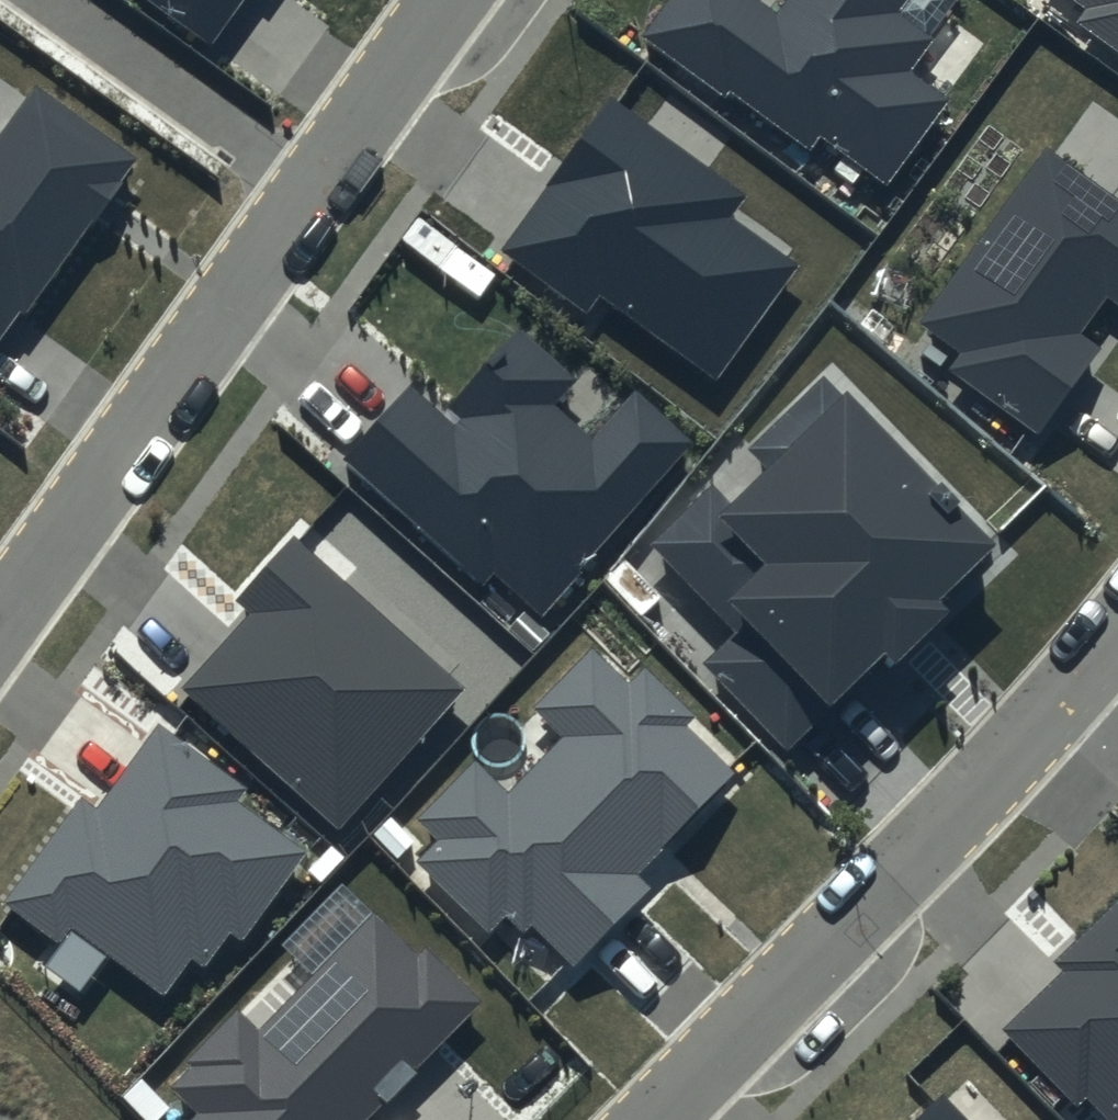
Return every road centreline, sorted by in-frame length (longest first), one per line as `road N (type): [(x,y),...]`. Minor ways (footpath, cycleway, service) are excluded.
road 1 (residential): [(458,0),(0,636)]
road 2 (residential): [(644,1119),(1117,633)]

